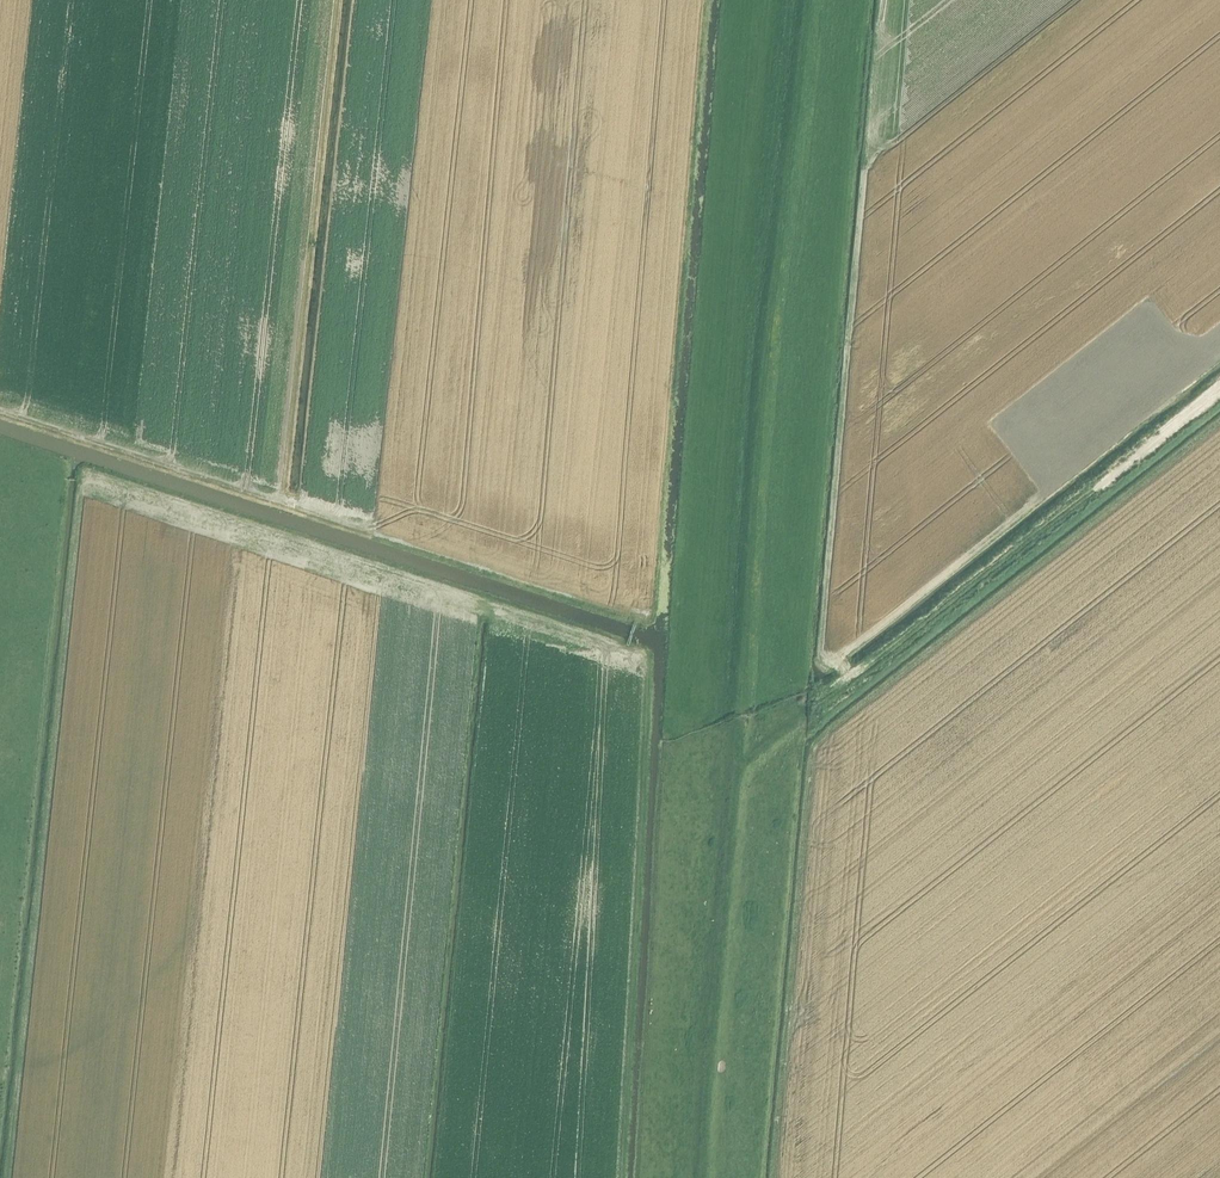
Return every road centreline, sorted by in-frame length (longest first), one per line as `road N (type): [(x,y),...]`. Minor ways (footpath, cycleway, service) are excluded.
road 1 (track): [(720,784),(1097,487)]

